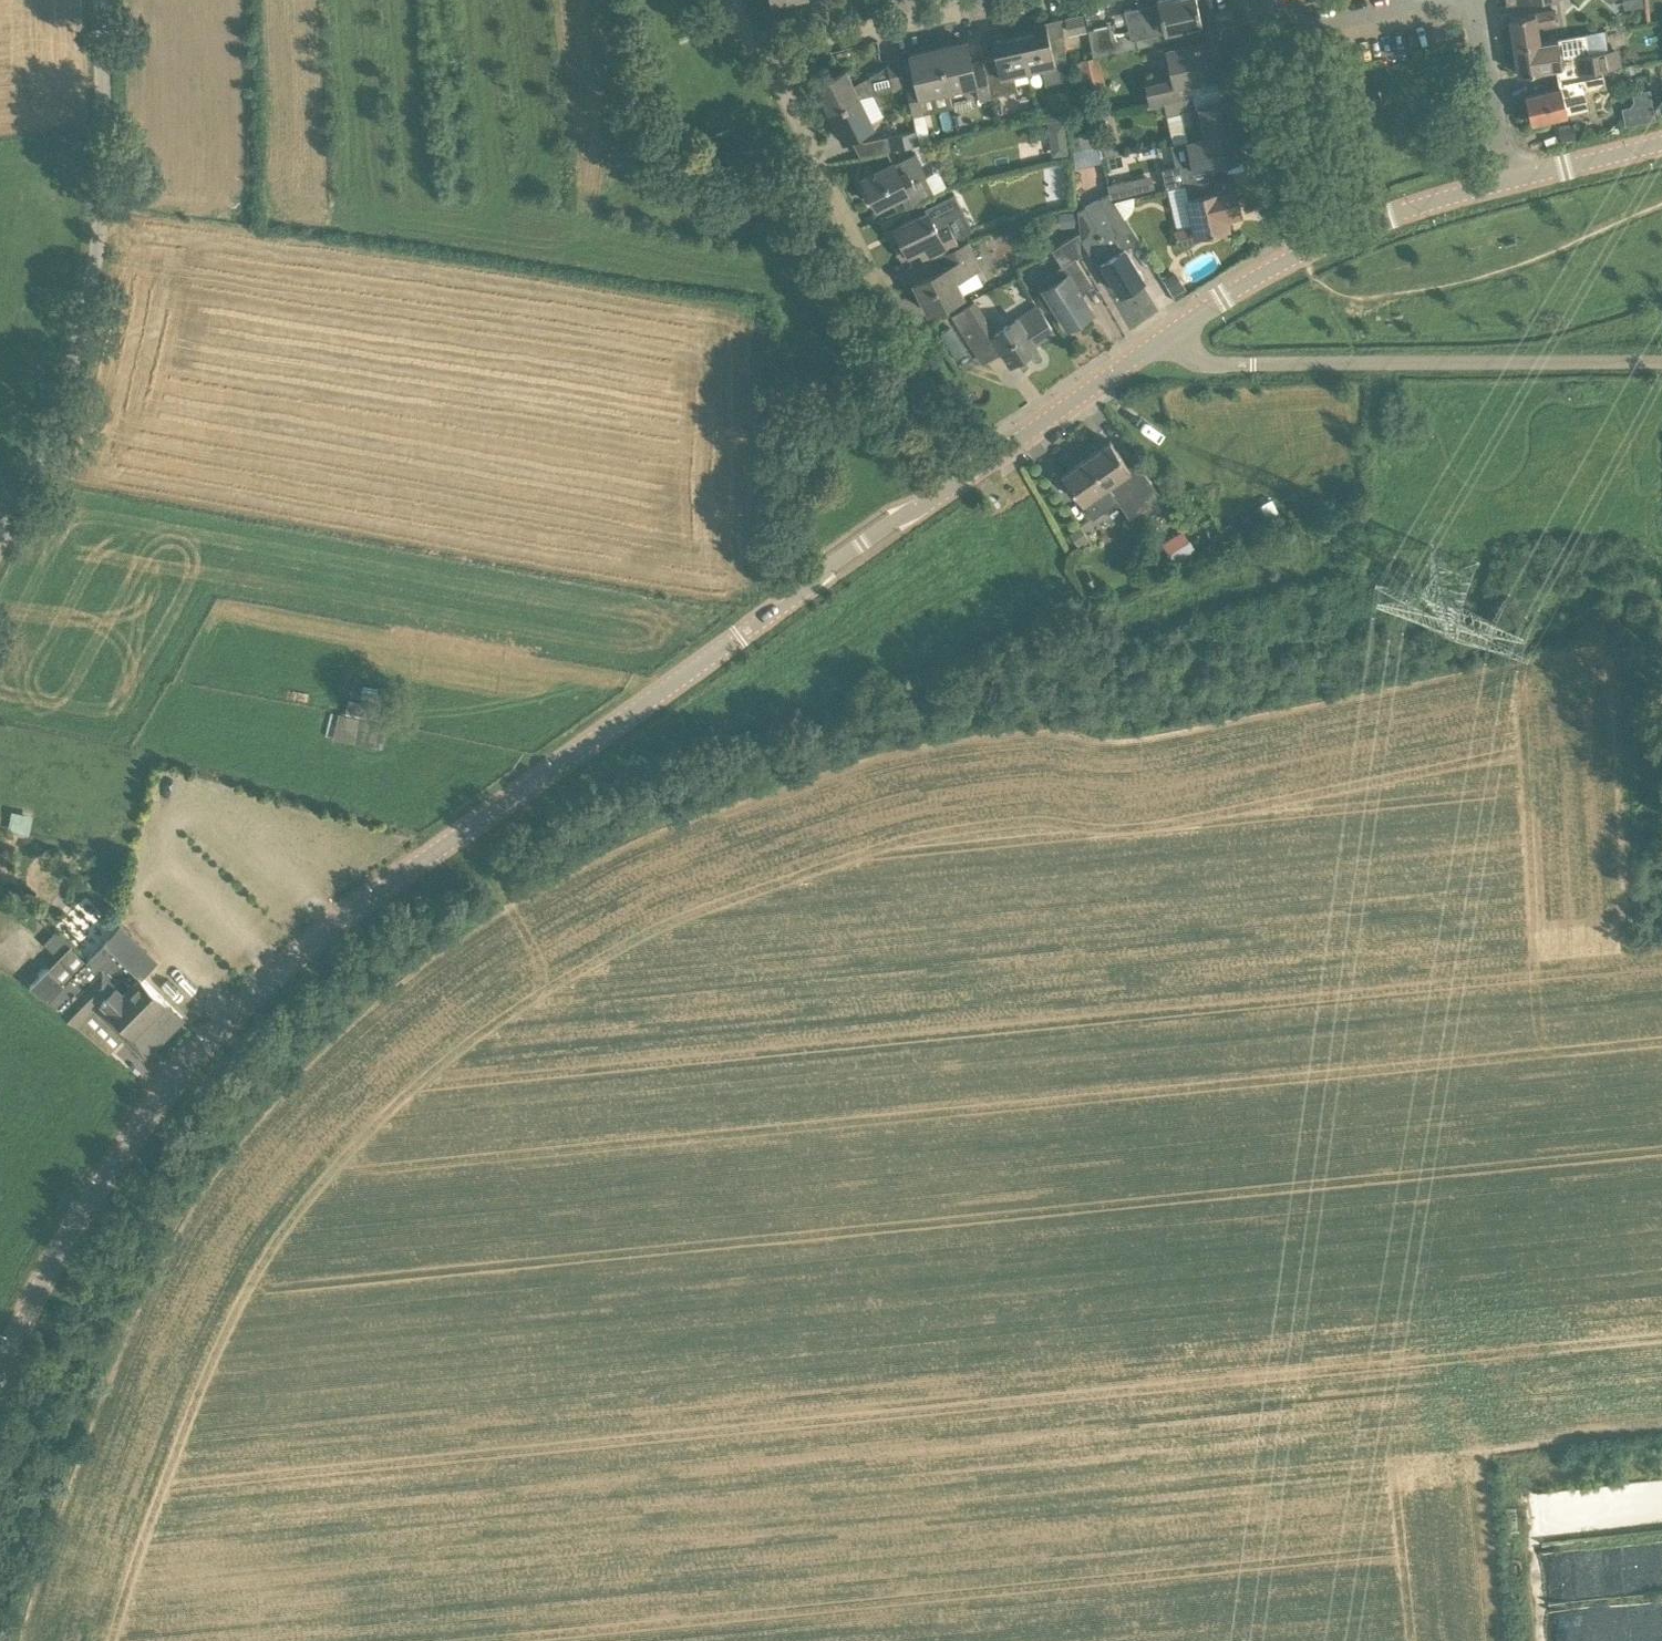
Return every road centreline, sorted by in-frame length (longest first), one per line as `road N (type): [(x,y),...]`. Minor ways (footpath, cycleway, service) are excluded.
road 1 (tertiary): [(0,1354),(69,1219),(144,1108),(185,1051),(273,965),(959,481)]
road 2 (unclassified): [(0,539),(31,479),(84,316),(101,171),(99,0)]
road 3 (unclassified): [(1661,362),(1190,363),(1167,337)]
road 4 (residential): [(959,481),(759,61)]
road 5 (tertiary): [(959,481),(1167,337)]
road 6 (residential): [(759,61),(973,0)]
road 7 (residential): [(1333,240),(1293,32)]
road 8 (tertiary): [(1167,337),(1260,273),(1333,240)]
road 9 (tertiary): [(1333,240),(1510,181)]
road 10 (residential): [(1510,181),(1474,0)]
road 11 (tertiary): [(1510,181),(1661,143)]
road 12 (residential): [(1436,0),(1293,32)]

